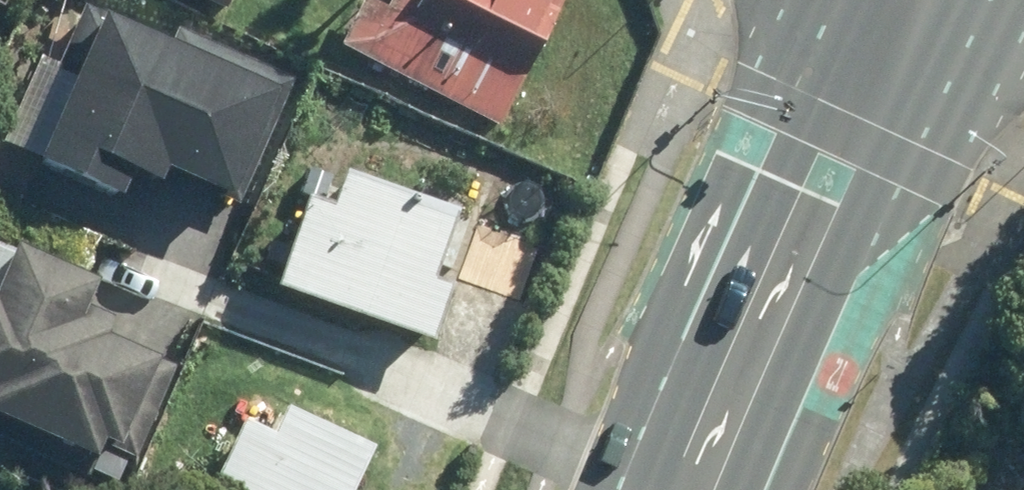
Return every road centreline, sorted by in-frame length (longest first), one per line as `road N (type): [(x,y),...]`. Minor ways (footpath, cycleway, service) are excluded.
road 1 (primary): [(992,0),(762,489)]
road 2 (primary): [(617,489),(839,0)]

